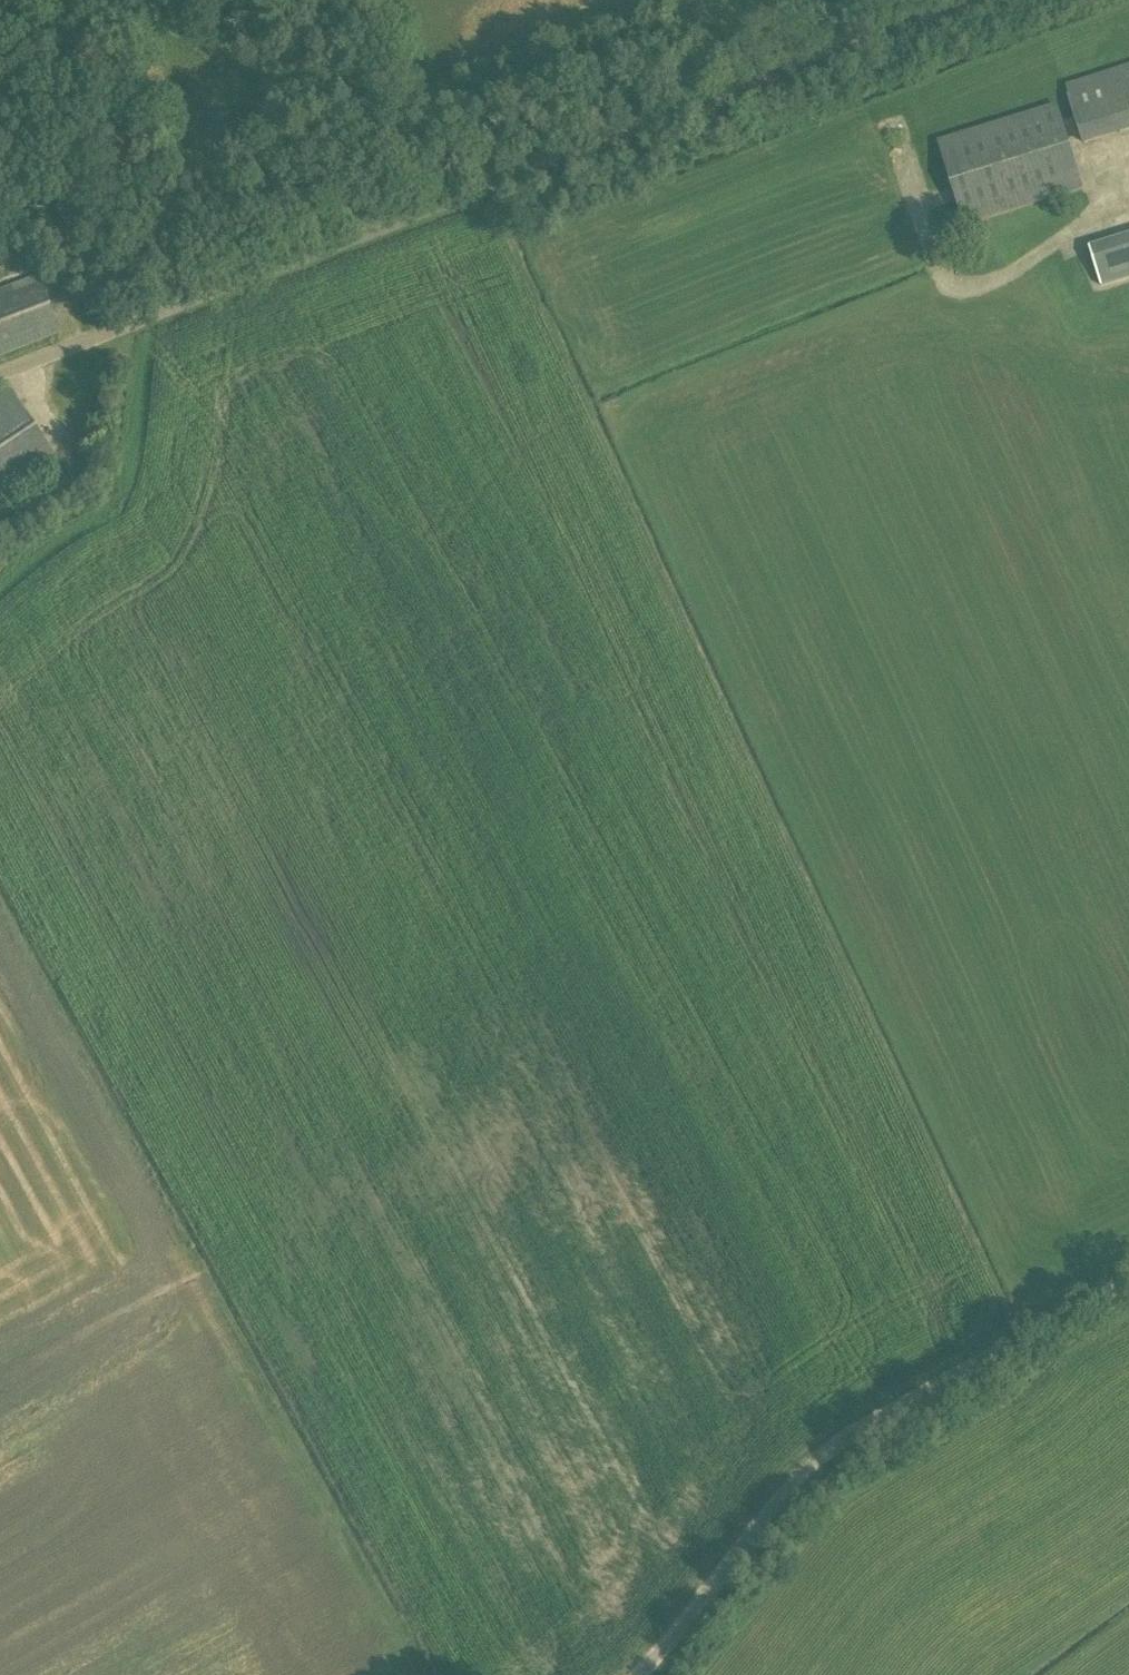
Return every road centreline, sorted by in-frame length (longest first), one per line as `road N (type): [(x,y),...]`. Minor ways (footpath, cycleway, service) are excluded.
road 1 (unclassified): [(115,289),(948,0)]
road 2 (unclassified): [(647,1674),(845,1437),(1128,1284)]

